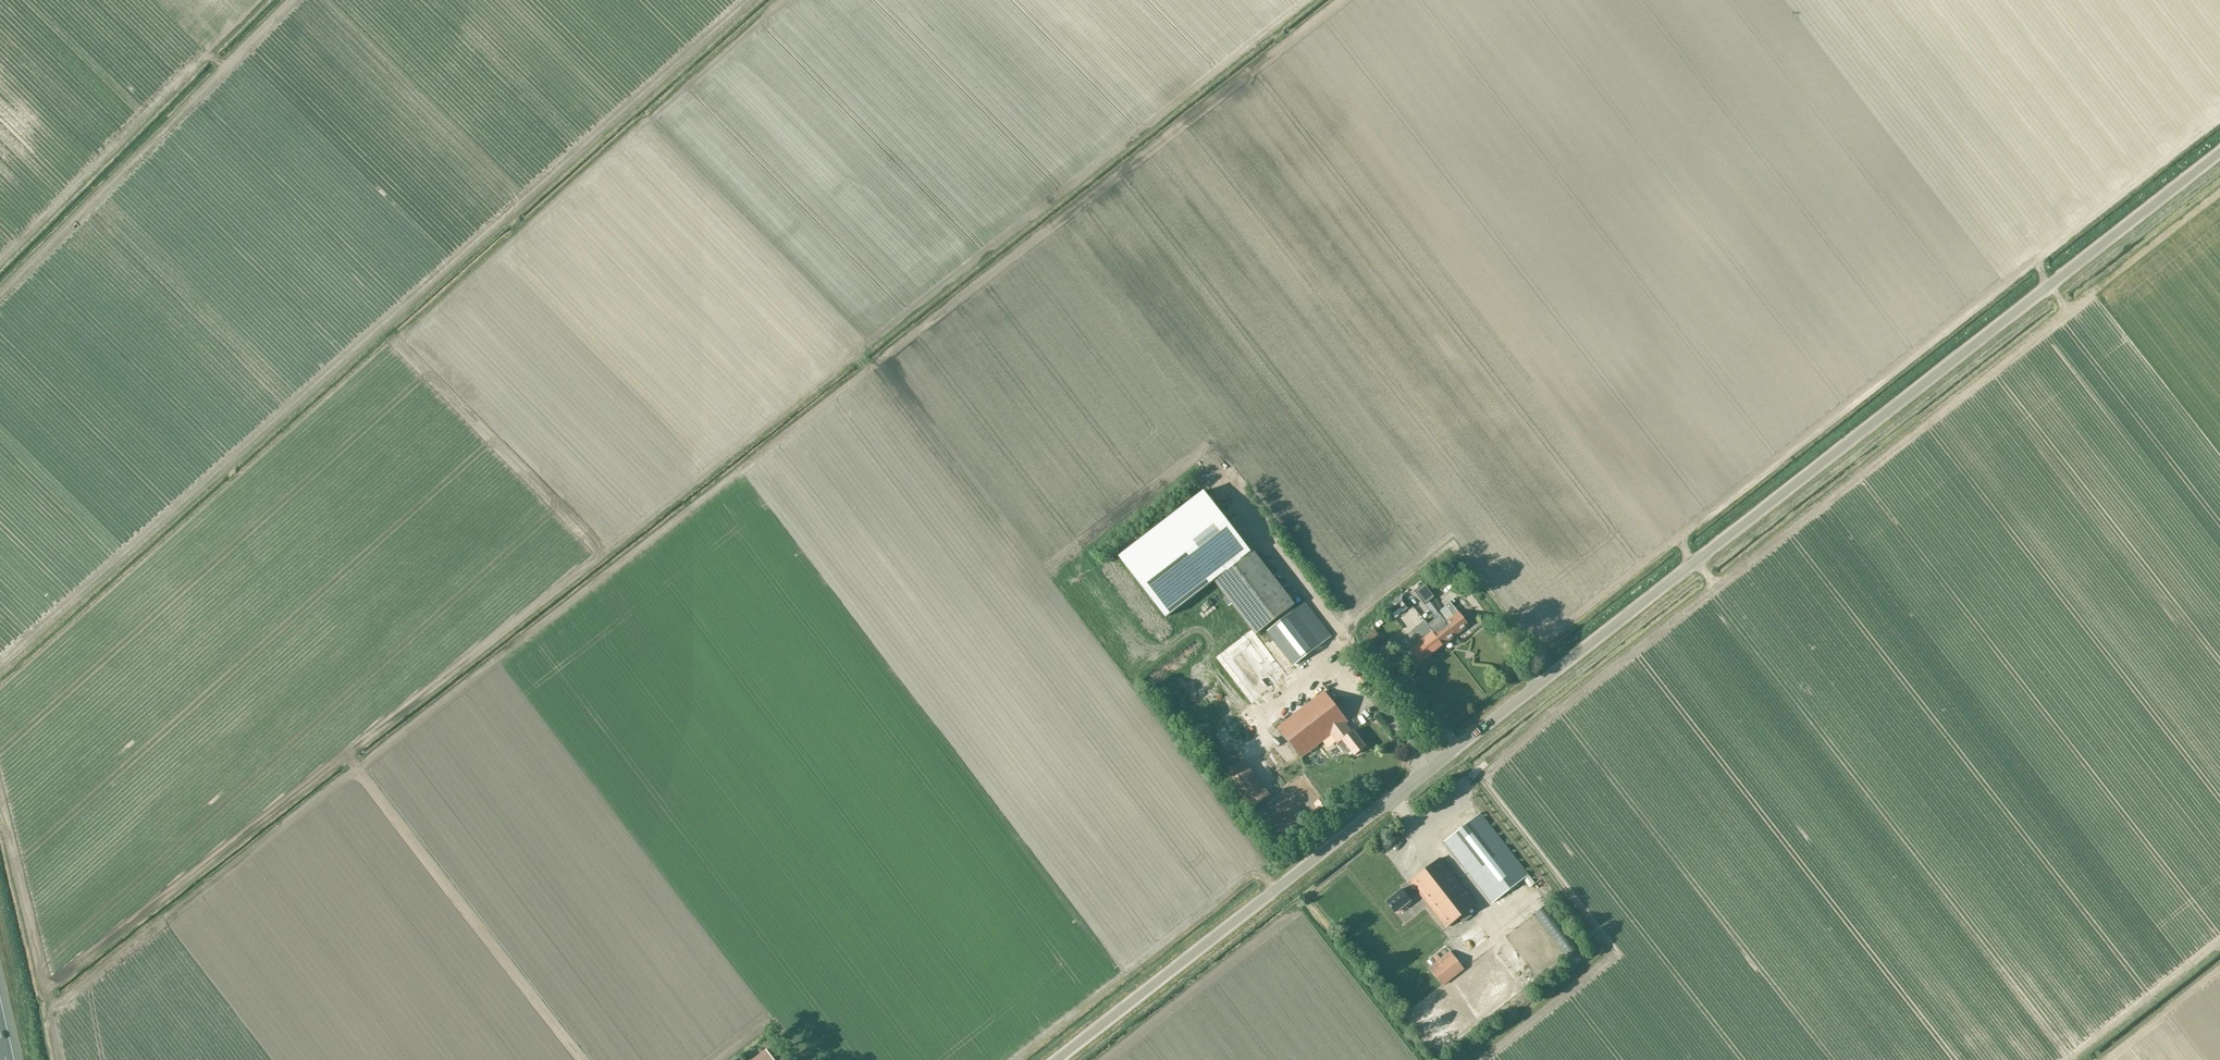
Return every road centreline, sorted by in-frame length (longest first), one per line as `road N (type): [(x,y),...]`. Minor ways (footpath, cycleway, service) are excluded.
road 1 (tertiary): [(1057,1059),(2219,152)]

